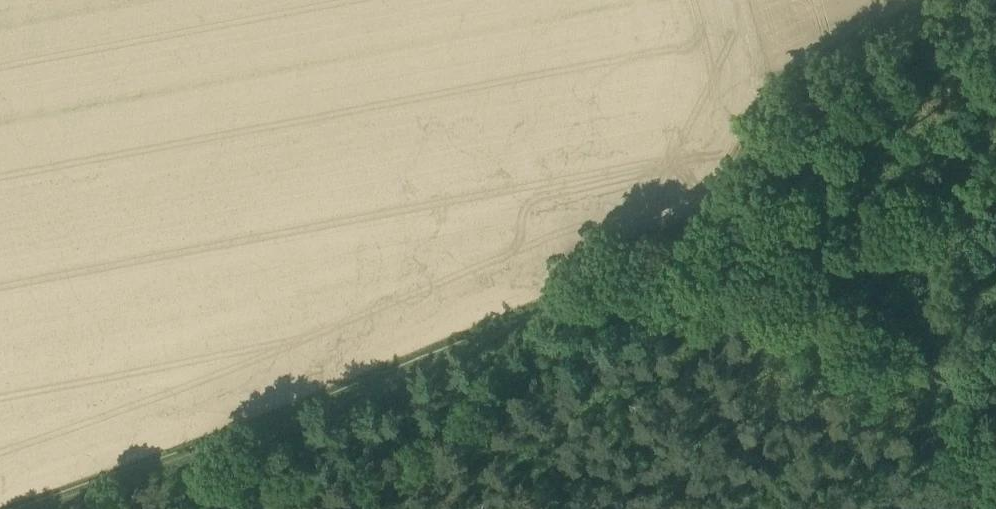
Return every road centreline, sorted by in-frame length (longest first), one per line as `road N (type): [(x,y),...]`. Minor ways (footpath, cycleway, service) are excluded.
road 1 (track): [(174,455),(698,253),(788,116),(995,49)]
road 2 (track): [(573,306),(678,300),(995,475)]
road 3 (track): [(32,508),(174,455)]
road 4 (track): [(316,508),(174,455)]

